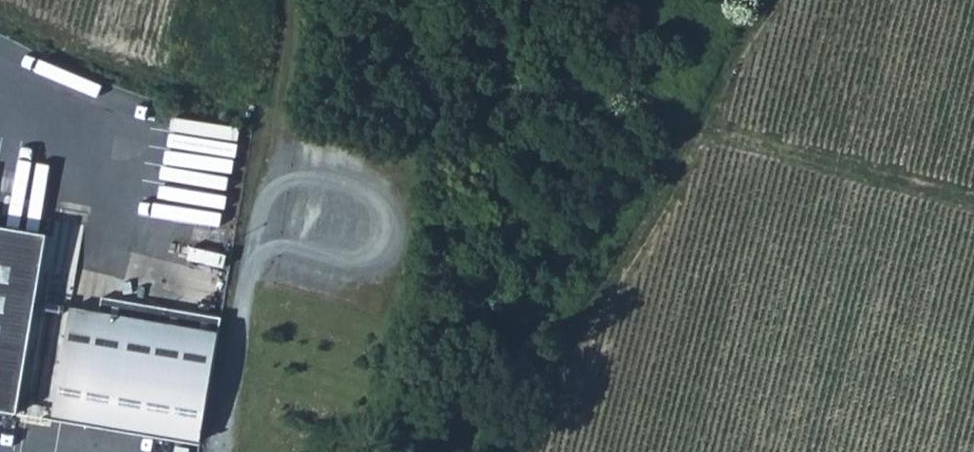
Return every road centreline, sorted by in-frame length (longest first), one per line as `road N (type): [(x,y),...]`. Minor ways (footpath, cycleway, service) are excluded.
road 1 (track): [(973,202),(705,122),(779,0)]
road 2 (track): [(705,122),(541,386),(509,451)]
road 3 (residential): [(275,147),(218,451)]
road 4 (track): [(289,0),(291,68),(275,147)]

